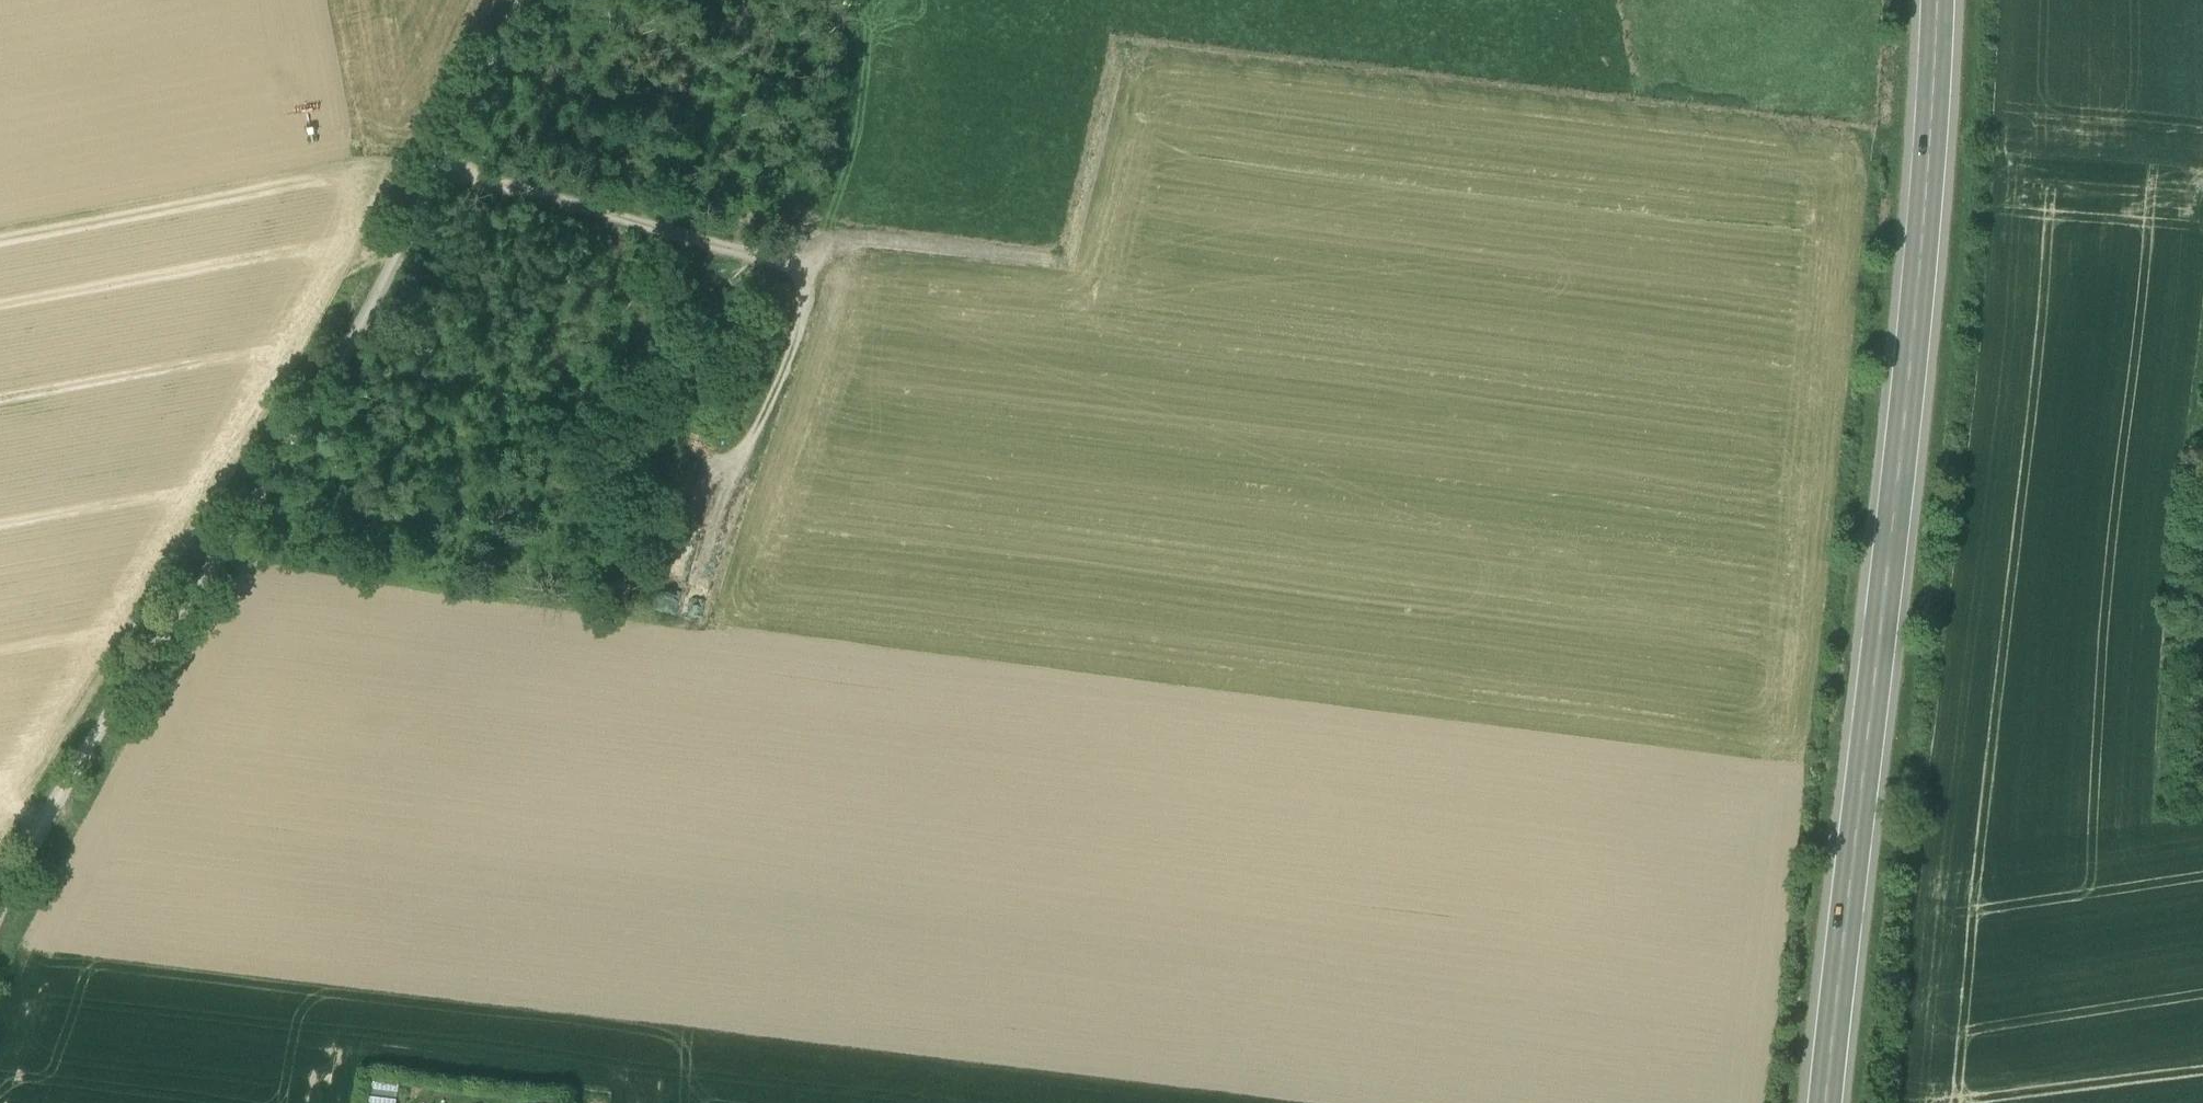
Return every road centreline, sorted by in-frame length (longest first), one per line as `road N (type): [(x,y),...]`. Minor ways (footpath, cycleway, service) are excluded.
road 1 (secondary): [(1825,1102),(1908,384),(1937,0)]
road 2 (unclassified): [(521,0),(440,171),(272,469),(51,799),(0,912)]
road 3 (track): [(440,171),(786,265),(798,275),(803,312),(794,340),(718,515)]
road 4 (track): [(1063,262),(876,242),(834,248),(792,270)]

